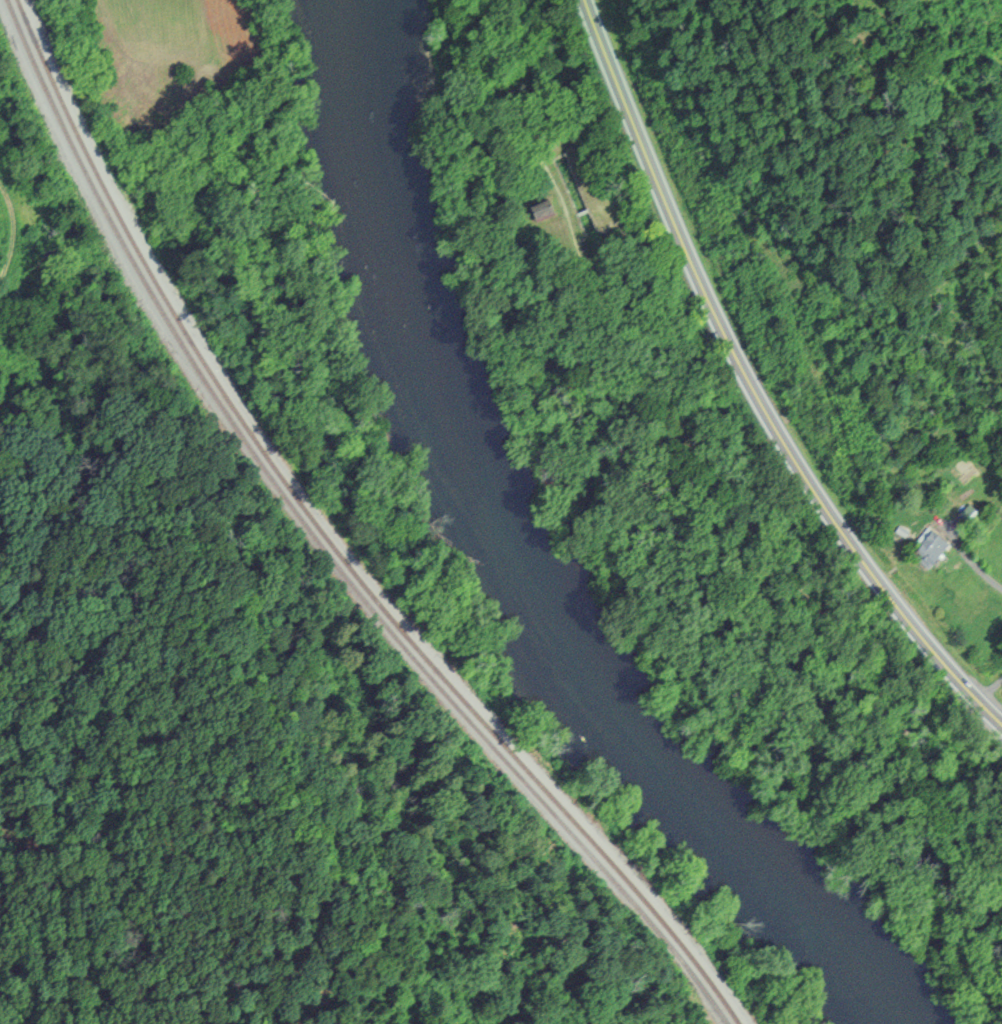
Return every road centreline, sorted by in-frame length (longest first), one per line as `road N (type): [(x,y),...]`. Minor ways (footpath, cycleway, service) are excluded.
road 1 (primary): [(1001,724),(917,634),(759,401),(677,235),(584,0)]

